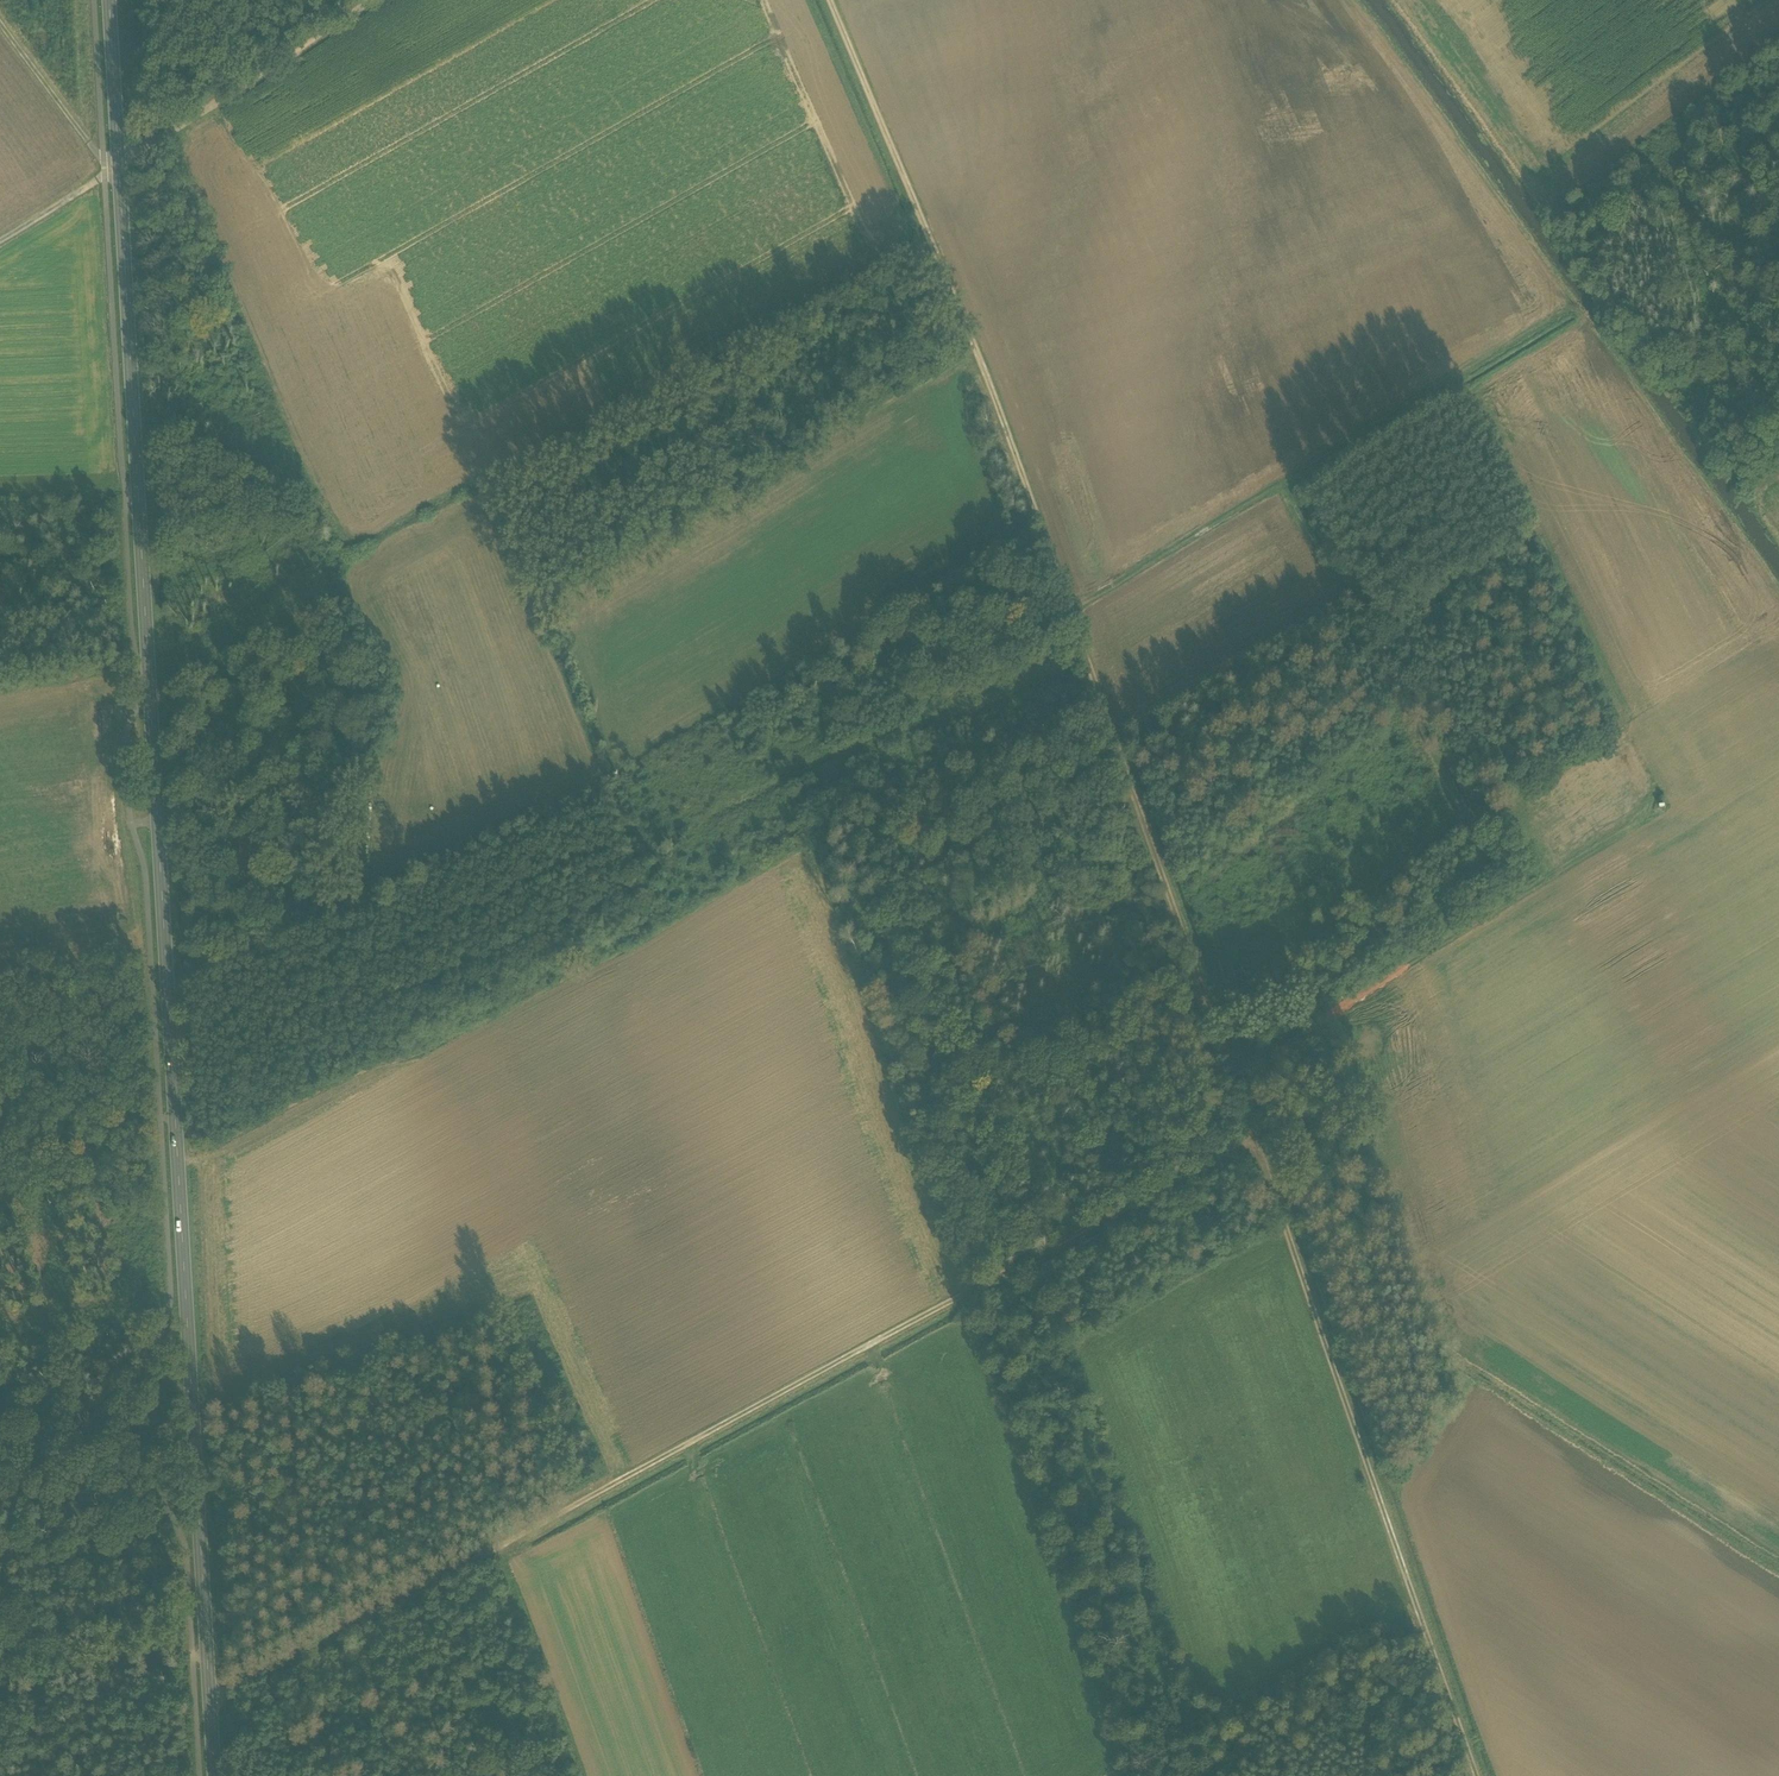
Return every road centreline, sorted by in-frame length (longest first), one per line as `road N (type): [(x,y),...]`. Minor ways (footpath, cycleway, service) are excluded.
road 1 (track): [(834,0),(1017,462),(1479,1775)]
road 2 (tertiary): [(118,160),(215,1775)]
road 3 (track): [(1255,1140),(211,1701)]
road 4 (track): [(1238,1076),(1564,878)]
road 5 (unclassified): [(380,0),(118,160)]
road 6 (track): [(118,160),(88,142),(0,16)]
road 7 (tertiary): [(109,0),(118,160)]
road 8 (track): [(118,160),(0,240)]

